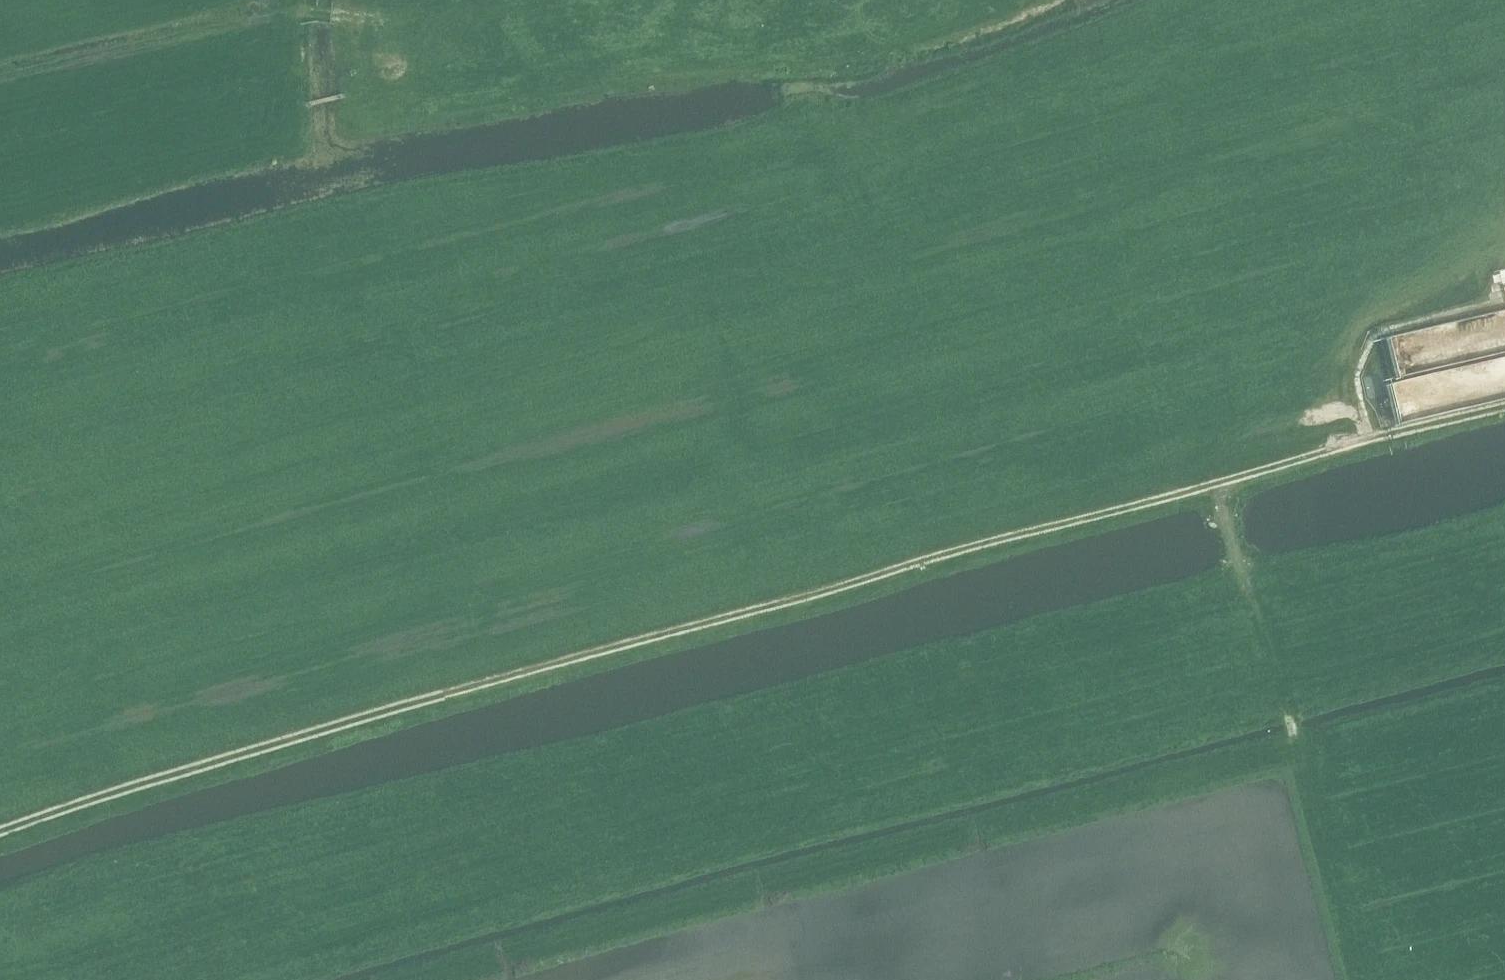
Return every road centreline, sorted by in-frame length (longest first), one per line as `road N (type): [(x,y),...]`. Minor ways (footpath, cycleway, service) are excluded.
road 1 (track): [(0,836),(163,781),(1504,407)]

